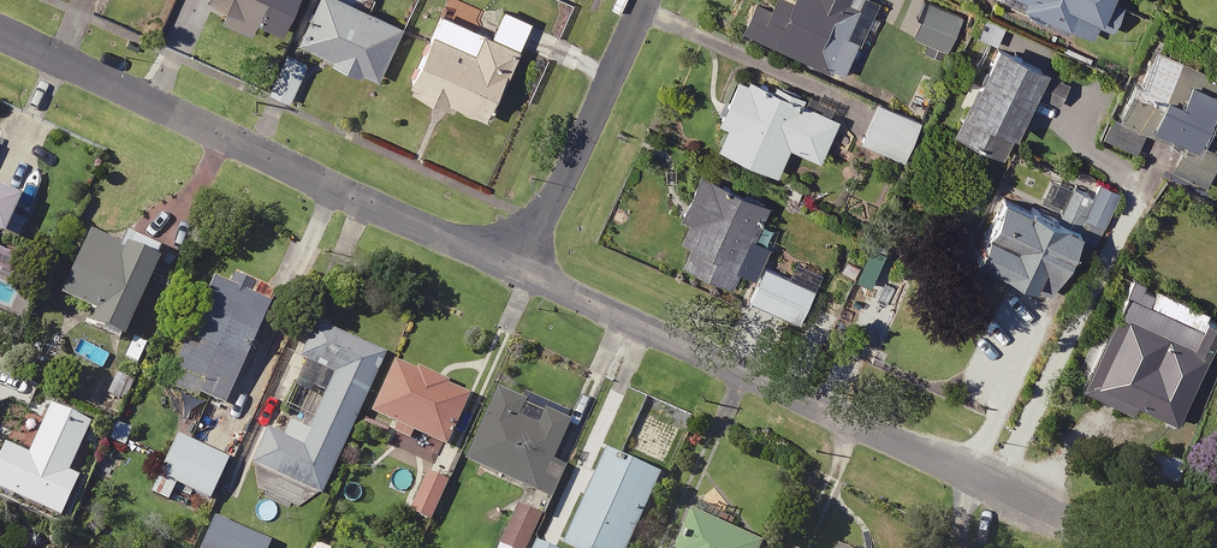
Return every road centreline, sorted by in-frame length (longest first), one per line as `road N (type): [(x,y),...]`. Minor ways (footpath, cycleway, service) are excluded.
road 1 (residential): [(1047,512),(520,269)]
road 2 (residential): [(520,269),(0,37)]
road 3 (residential): [(643,0),(520,269)]

